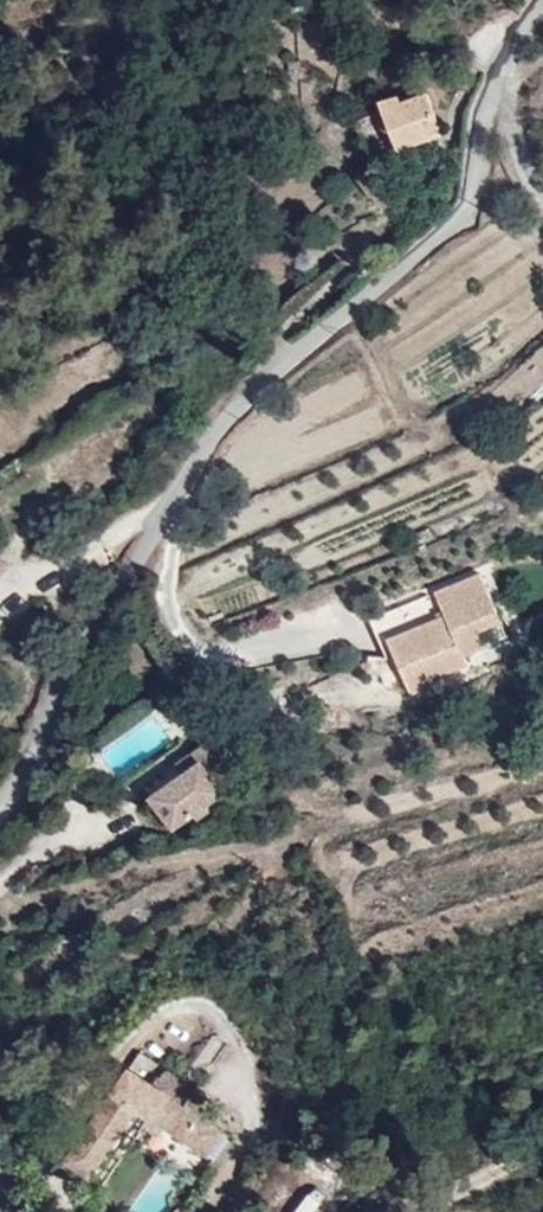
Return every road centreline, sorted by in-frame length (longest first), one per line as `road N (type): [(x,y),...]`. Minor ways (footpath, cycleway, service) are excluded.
road 1 (unclassified): [(542,17),(522,39),(503,171),(215,453),(103,634),(60,728),(0,806)]

